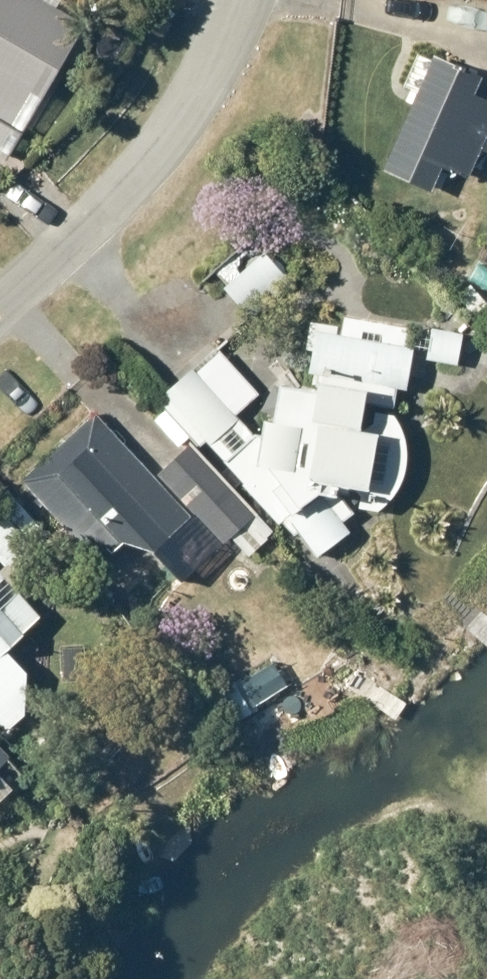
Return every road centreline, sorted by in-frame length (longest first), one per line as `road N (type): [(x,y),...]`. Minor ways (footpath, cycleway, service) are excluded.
road 1 (residential): [(0,303),(173,136),(217,65),(240,0)]

